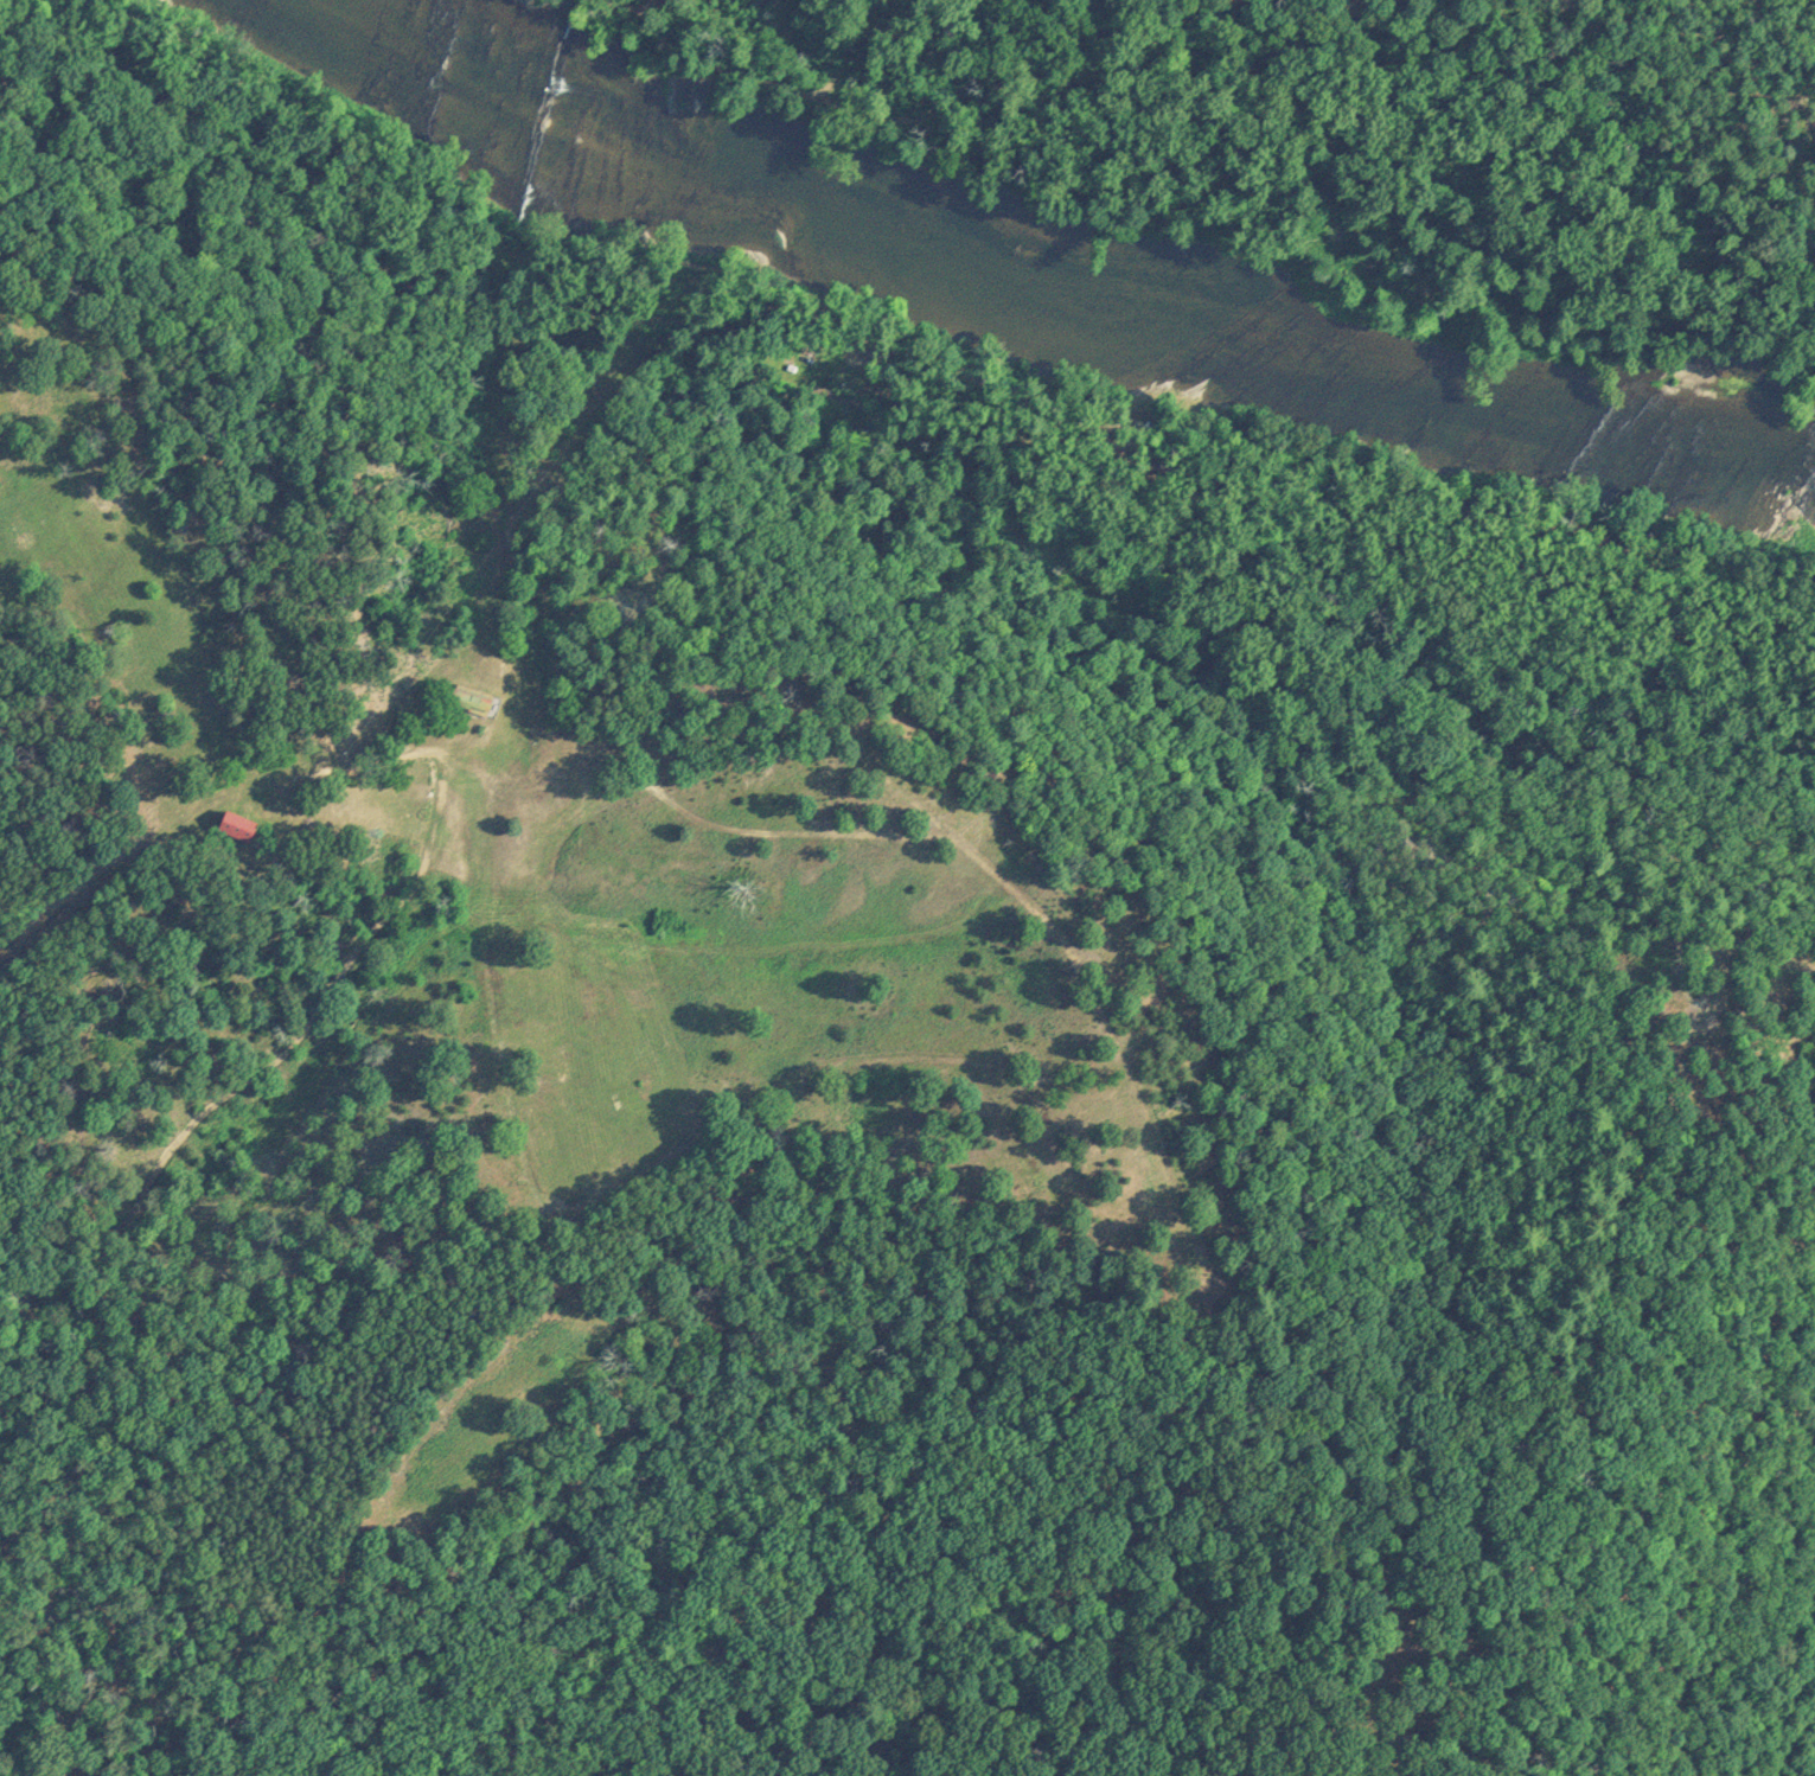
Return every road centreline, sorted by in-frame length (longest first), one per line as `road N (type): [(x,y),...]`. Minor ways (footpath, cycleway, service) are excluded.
road 1 (track): [(0,1524),(133,1264),(459,937),(472,799),(433,774),(250,774),(81,682),(0,676)]

